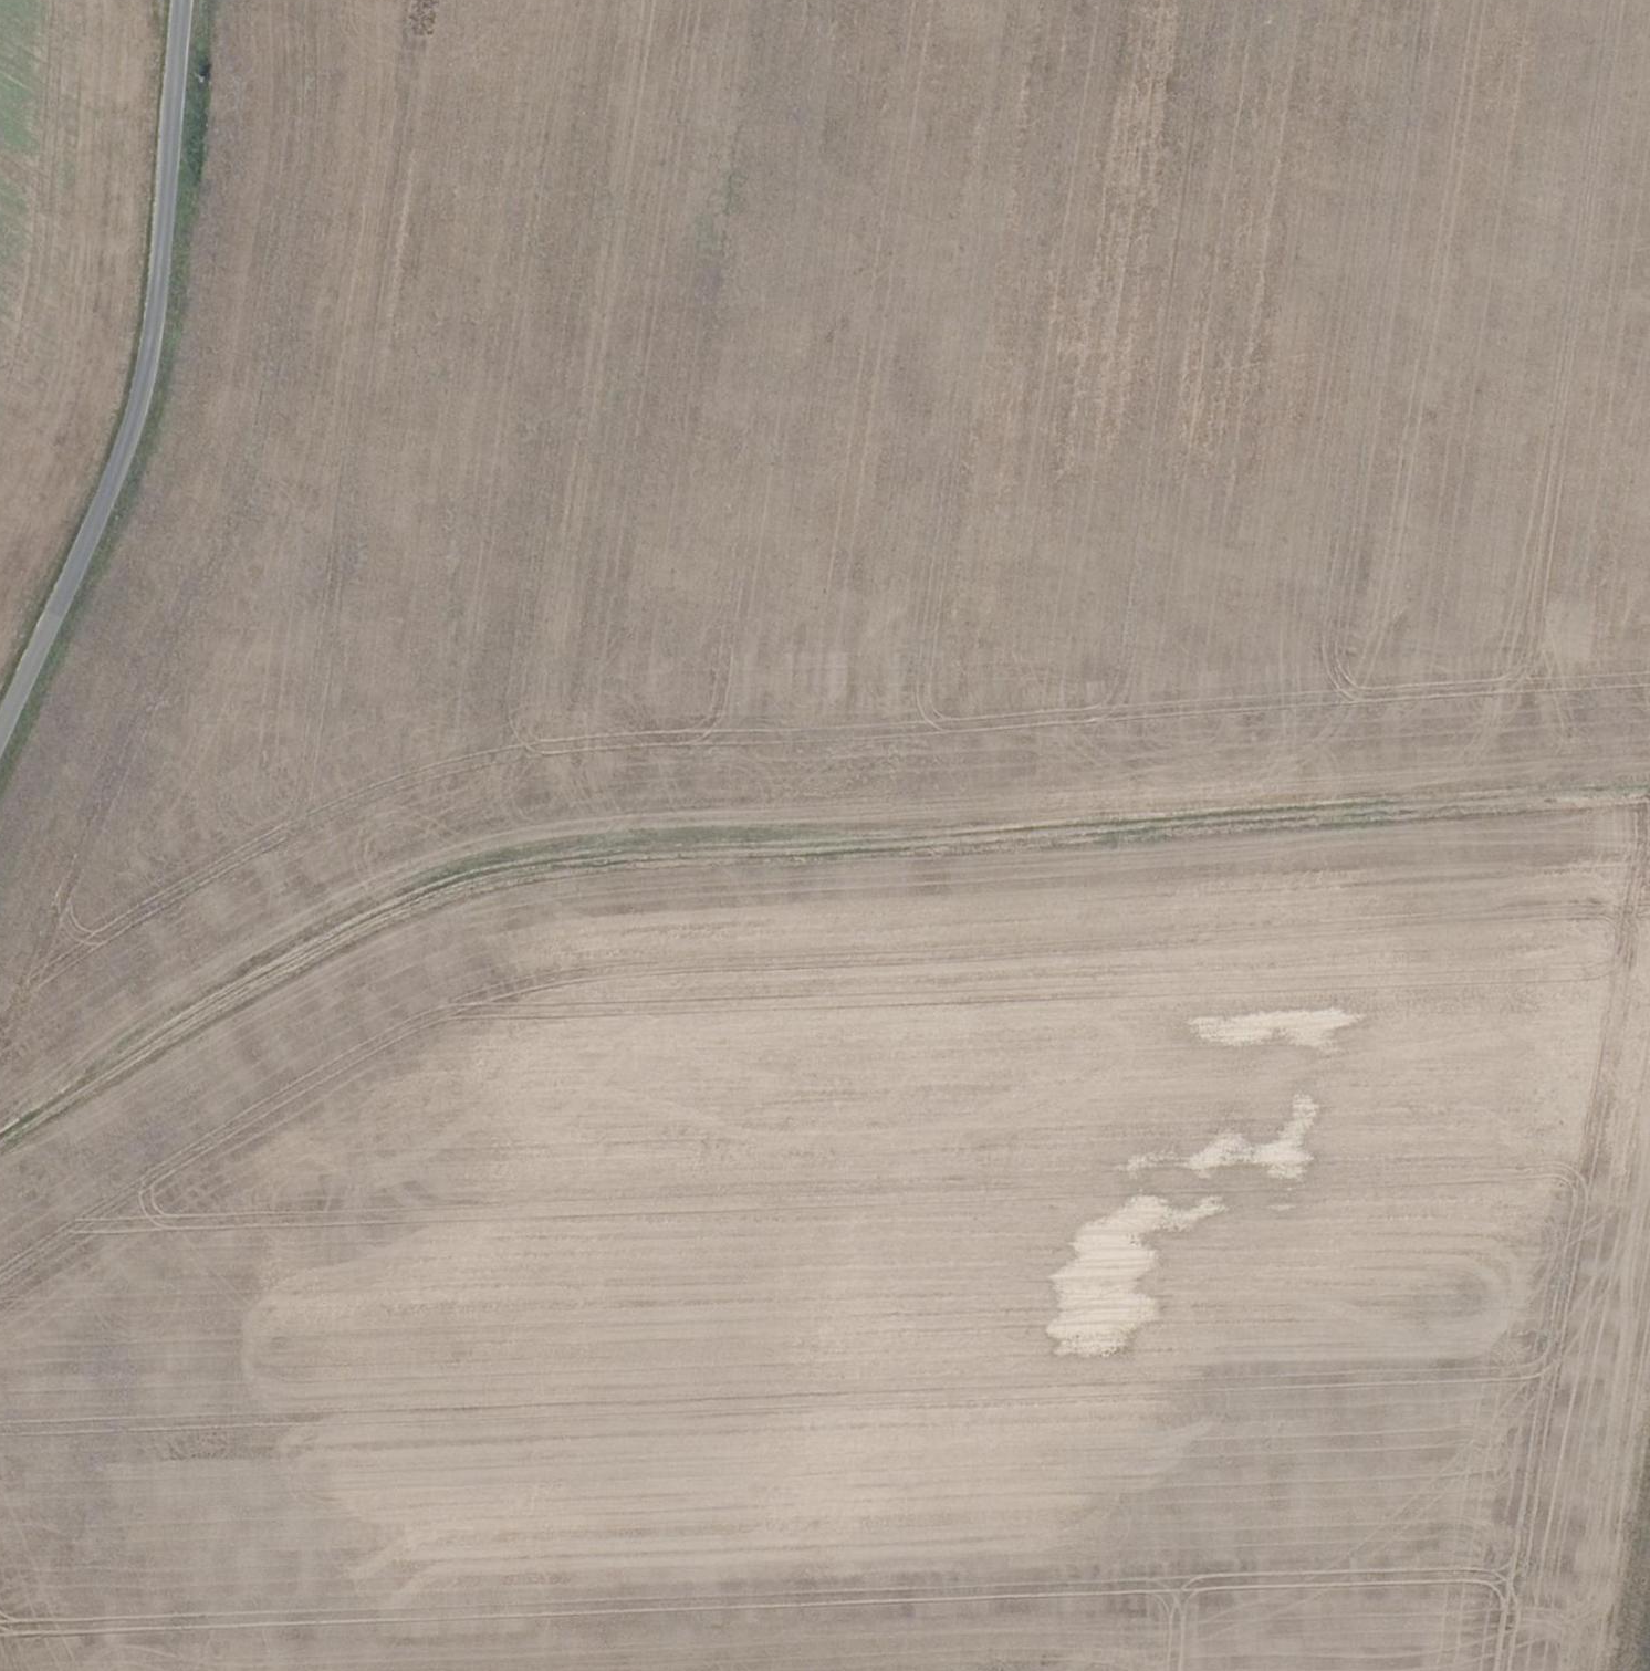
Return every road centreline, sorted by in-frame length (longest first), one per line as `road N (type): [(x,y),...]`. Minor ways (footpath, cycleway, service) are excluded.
road 1 (track): [(1649,791),(1303,808),(1057,836),(505,857),(455,867),(324,932),(0,1152)]
road 2 (unclassified): [(0,731),(126,456),(139,406),(153,344),(181,0)]

